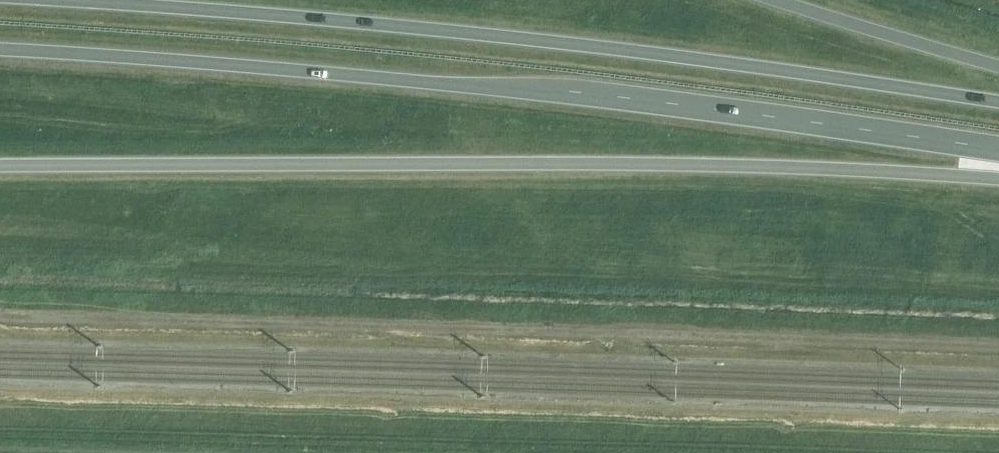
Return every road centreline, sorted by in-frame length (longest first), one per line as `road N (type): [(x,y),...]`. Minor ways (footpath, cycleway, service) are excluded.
road 1 (trunk): [(0,50),(568,98),(998,155)]
road 2 (track): [(0,317),(998,347)]
road 3 (trunk): [(0,161),(562,162),(998,177)]
road 4 (trunk): [(998,100),(554,43),(37,0)]
road 5 (trunk): [(998,66),(777,0)]

